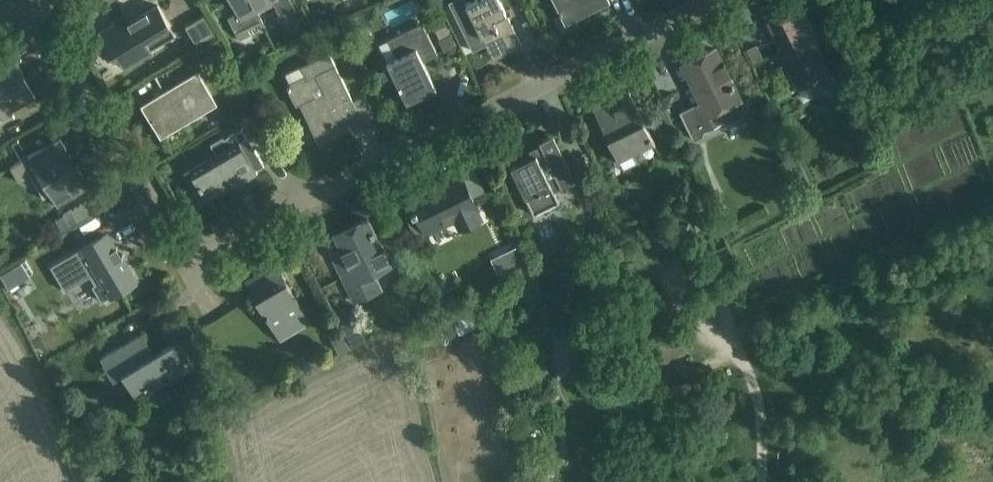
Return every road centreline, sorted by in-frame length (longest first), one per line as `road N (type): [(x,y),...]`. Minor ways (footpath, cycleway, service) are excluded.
road 1 (residential): [(187,264),(712,0)]
road 2 (residential): [(187,264),(39,6)]

